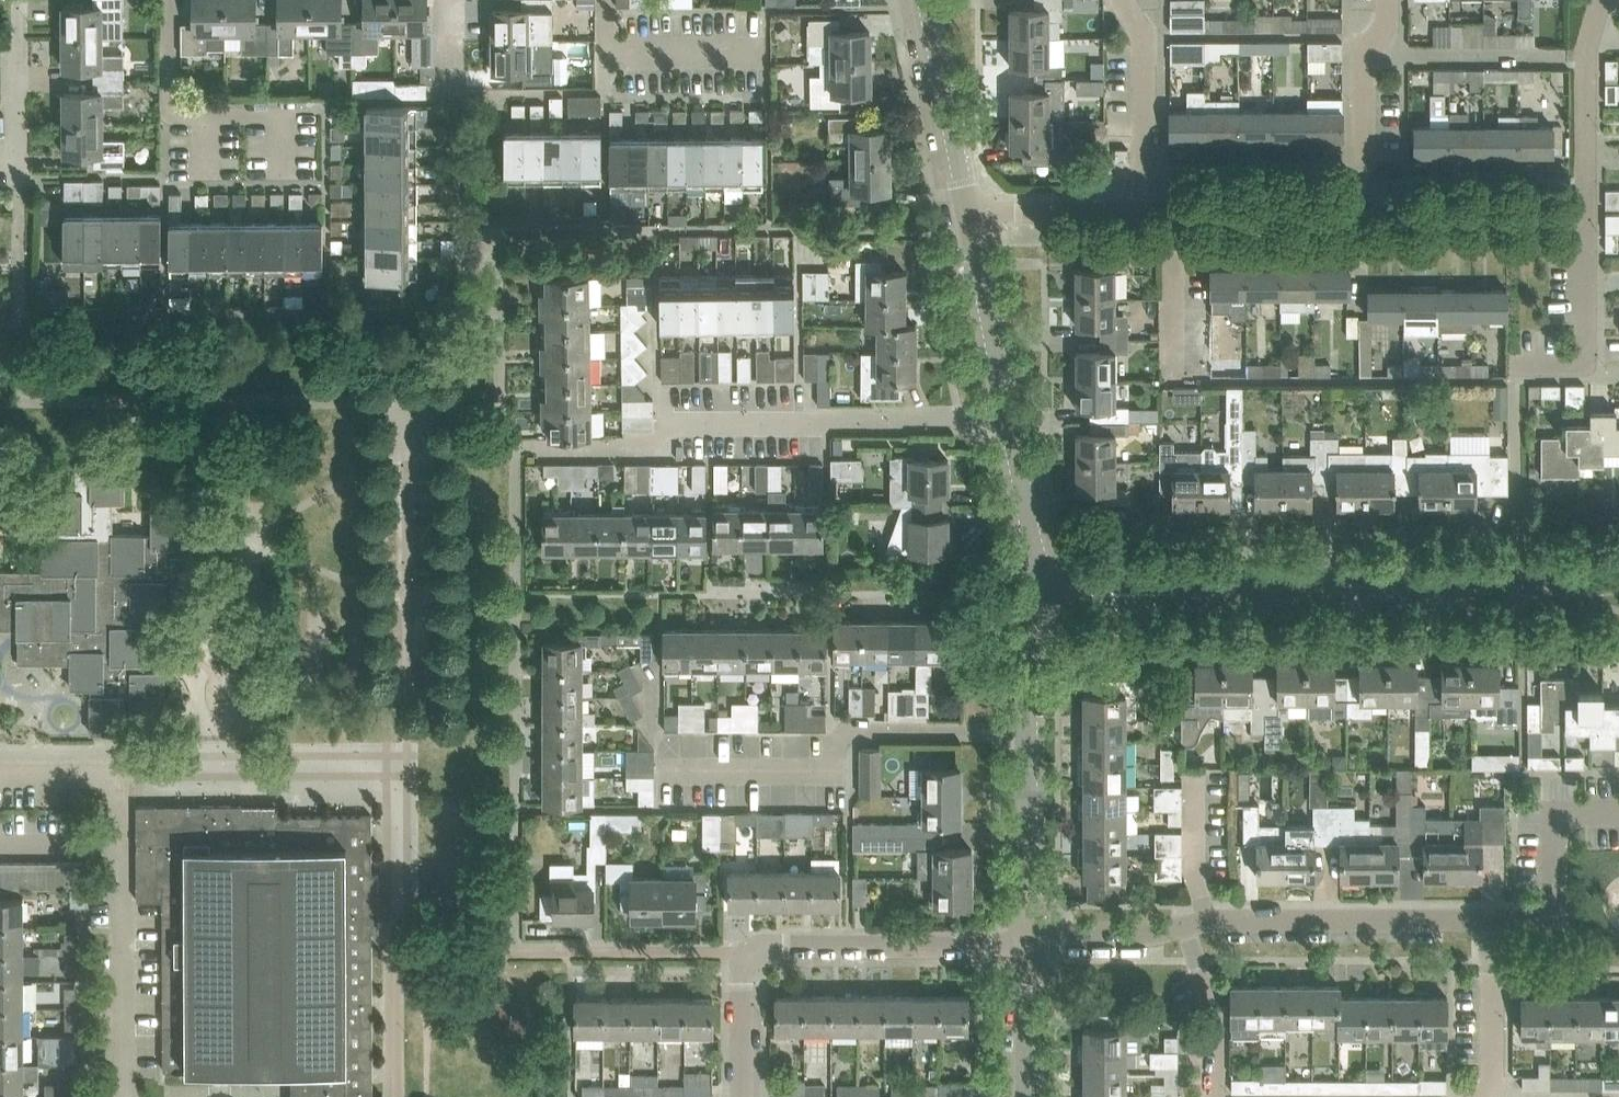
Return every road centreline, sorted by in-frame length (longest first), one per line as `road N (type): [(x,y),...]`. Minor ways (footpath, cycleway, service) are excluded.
road 1 (residential): [(1032,594),(1618,580)]
road 2 (unclassified): [(546,453),(649,451),(674,424),(1011,424)]
road 3 (residential): [(1031,939),(1148,934),(1207,921),(1491,919)]
road 4 (residential): [(753,952),(1031,939)]
road 5 (unclassified): [(120,848),(125,1096)]
road 6 (unclassified): [(822,771),(841,739),(855,732),(1031,735)]
road 7 (residential): [(1491,919),(1555,912),(1554,819),(1561,813),(1618,813)]
road 8 (residential): [(1364,211),(1586,211)]
road 9 (residential): [(1144,211),(1364,211)]
road 10 (unclassified): [(1011,424),(968,211)]
road 11 (unclassified): [(1364,211),(1364,69),(1385,28),(1387,0)]
road 12 (unclassified): [(968,211),(926,0)]
road 13 (residential): [(1144,211),(1144,47),(1125,0)]
road 14 (residential): [(1586,211),(1586,57),(1601,0)]
road 15 (residential): [(1516,365),(1562,364),(1585,351),(1586,211)]
road 16 (unclassified): [(1031,939),(1031,735)]
road 17 (residential): [(606,0),(609,43),(627,54),(765,52)]
road 18 (residential): [(14,186),(19,0)]
road 19 (unclassified): [(0,774),(114,777),(120,848)]
road 20 (unclassified): [(1482,1096),(1492,1082),(1491,919)]
road 21 (residential): [(968,211),(1144,211)]
road 22 (unclassified): [(1032,594),(1032,539),(1011,424)]
road 23 (unclassified): [(1031,1096),(1031,939)]
road 24 (unclassified): [(742,1096),(742,969),(753,952)]
road 25 (unclassified): [(1031,735),(1032,594)]
road 26 (unclassified): [(0,848),(120,848)]

